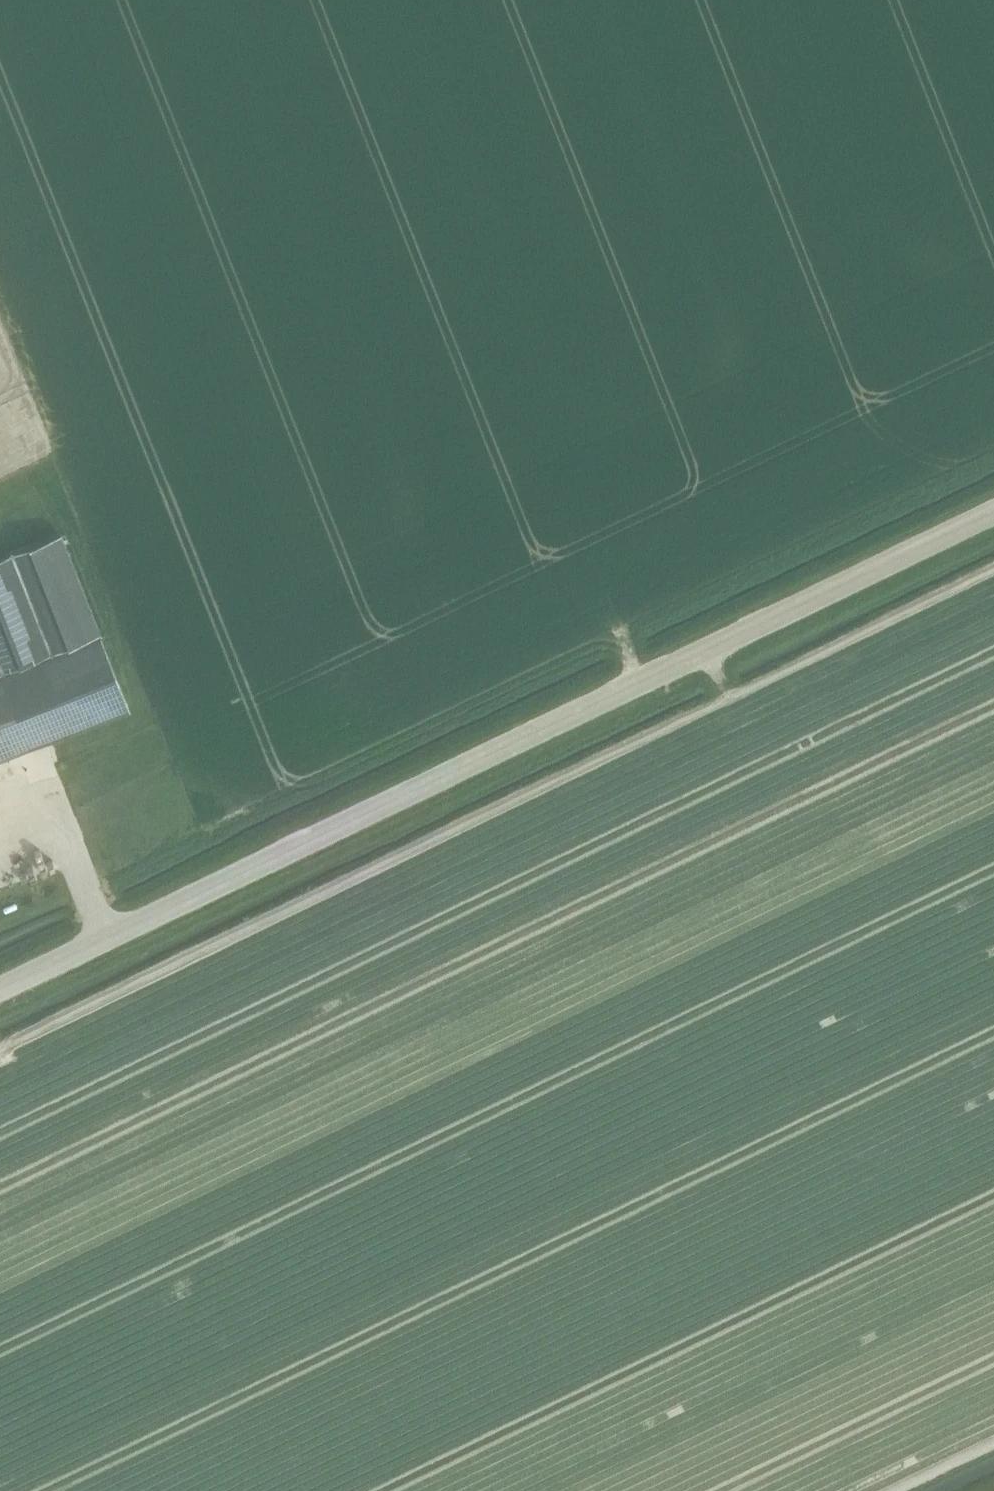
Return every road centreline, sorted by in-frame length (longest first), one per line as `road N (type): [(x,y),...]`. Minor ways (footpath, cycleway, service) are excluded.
road 1 (tertiary): [(0,989),(993,513)]

